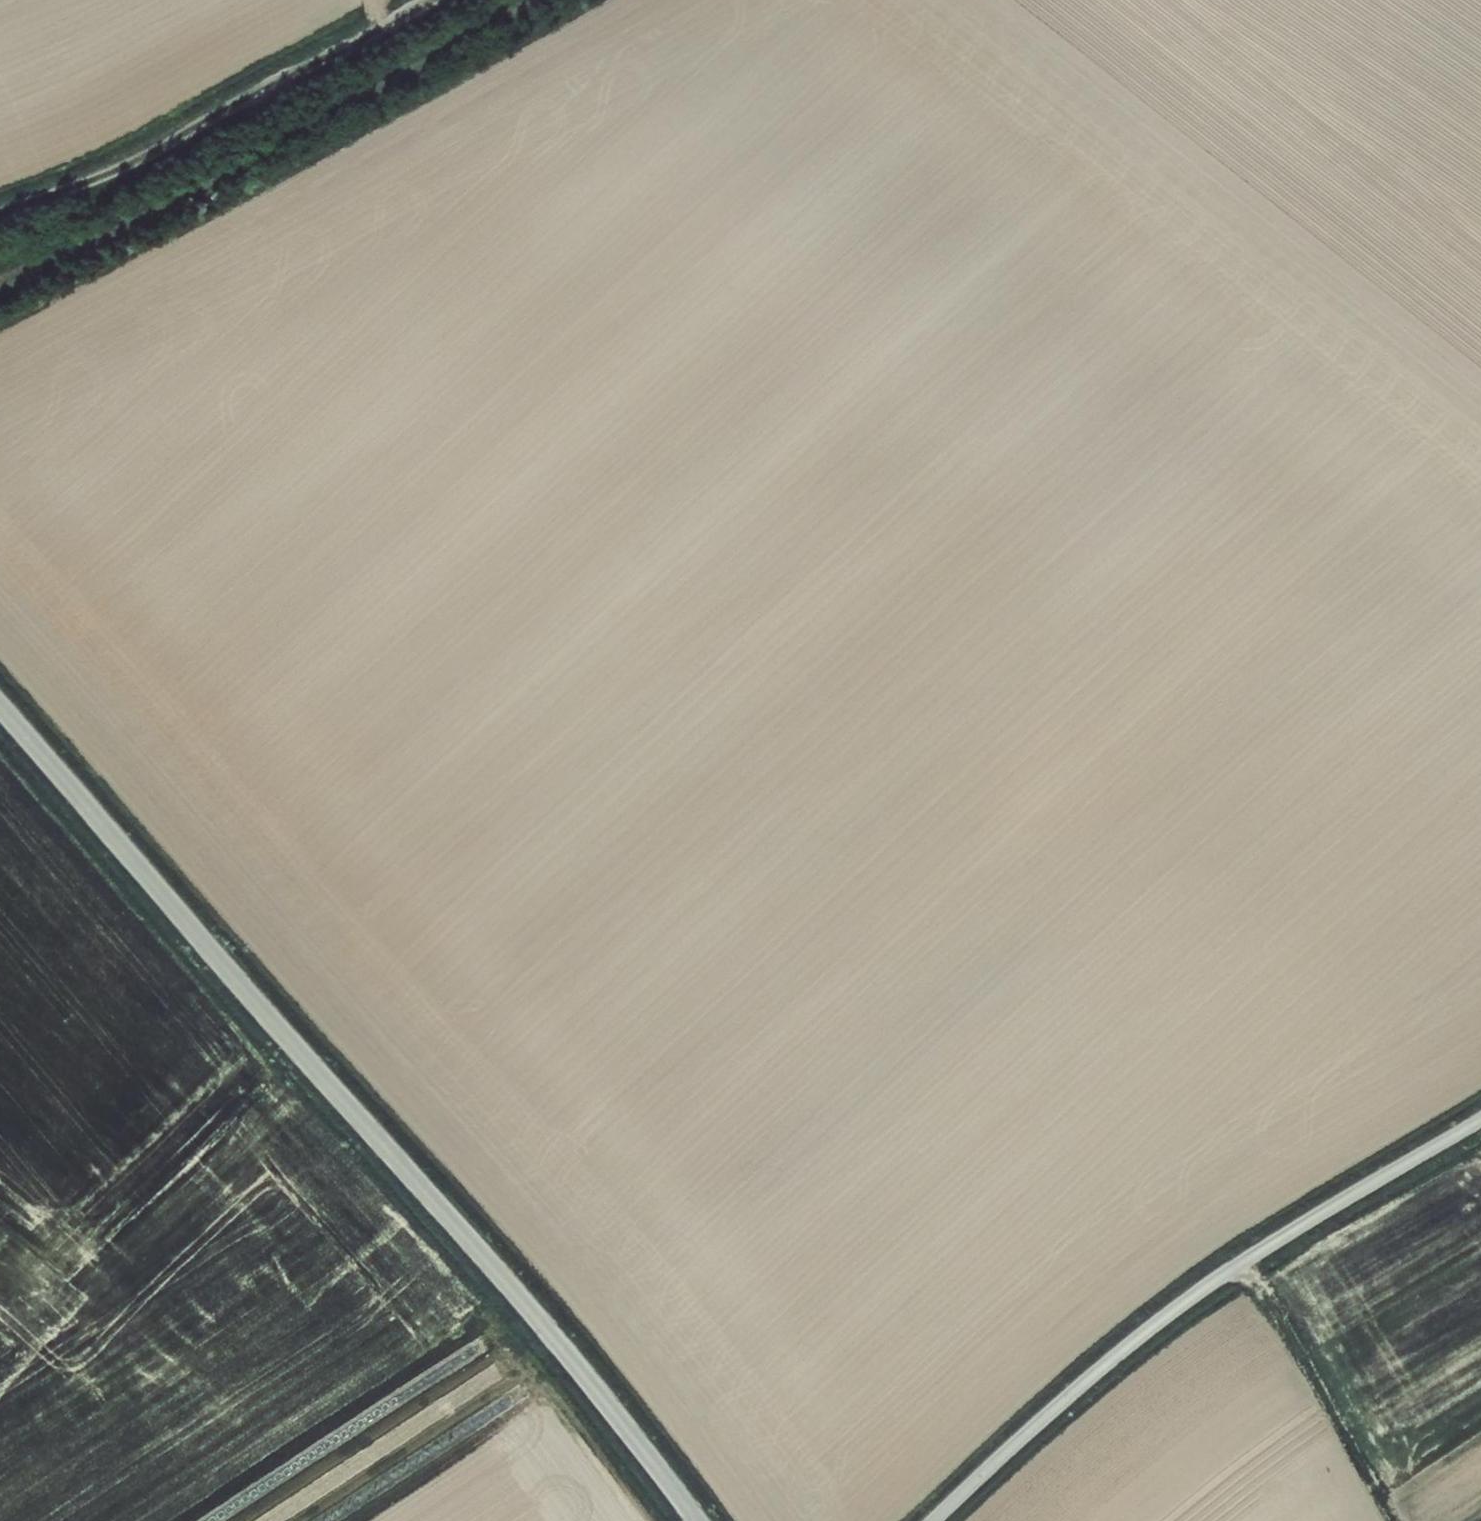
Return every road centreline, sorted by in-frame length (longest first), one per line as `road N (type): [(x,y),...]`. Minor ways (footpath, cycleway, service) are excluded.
road 1 (unclassified): [(698,1520),(546,1327),(0,705)]
road 2 (unclassified): [(1480,1123),(1295,1229),(1155,1321),(933,1520)]
road 3 (track): [(0,211),(126,165),(425,0)]

